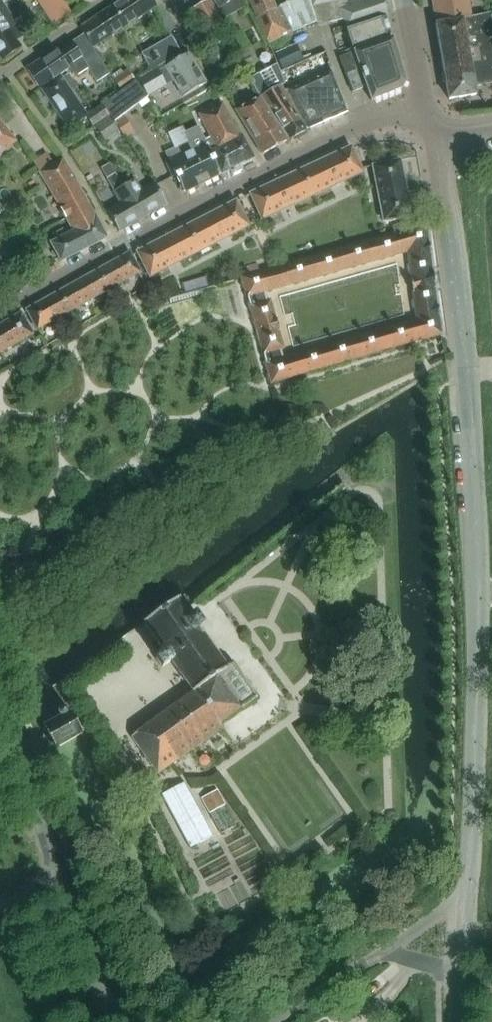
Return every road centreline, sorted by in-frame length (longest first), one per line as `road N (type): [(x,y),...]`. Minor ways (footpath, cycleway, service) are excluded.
road 1 (tertiary): [(467,894),(478,686),(472,462),(463,324),(433,133)]
road 2 (residential): [(428,111),(355,129),(0,308)]
road 3 (unclassified): [(0,698),(54,871)]
road 4 (unclassified): [(273,1021),(383,952)]
road 5 (residential): [(2,75),(107,0)]

